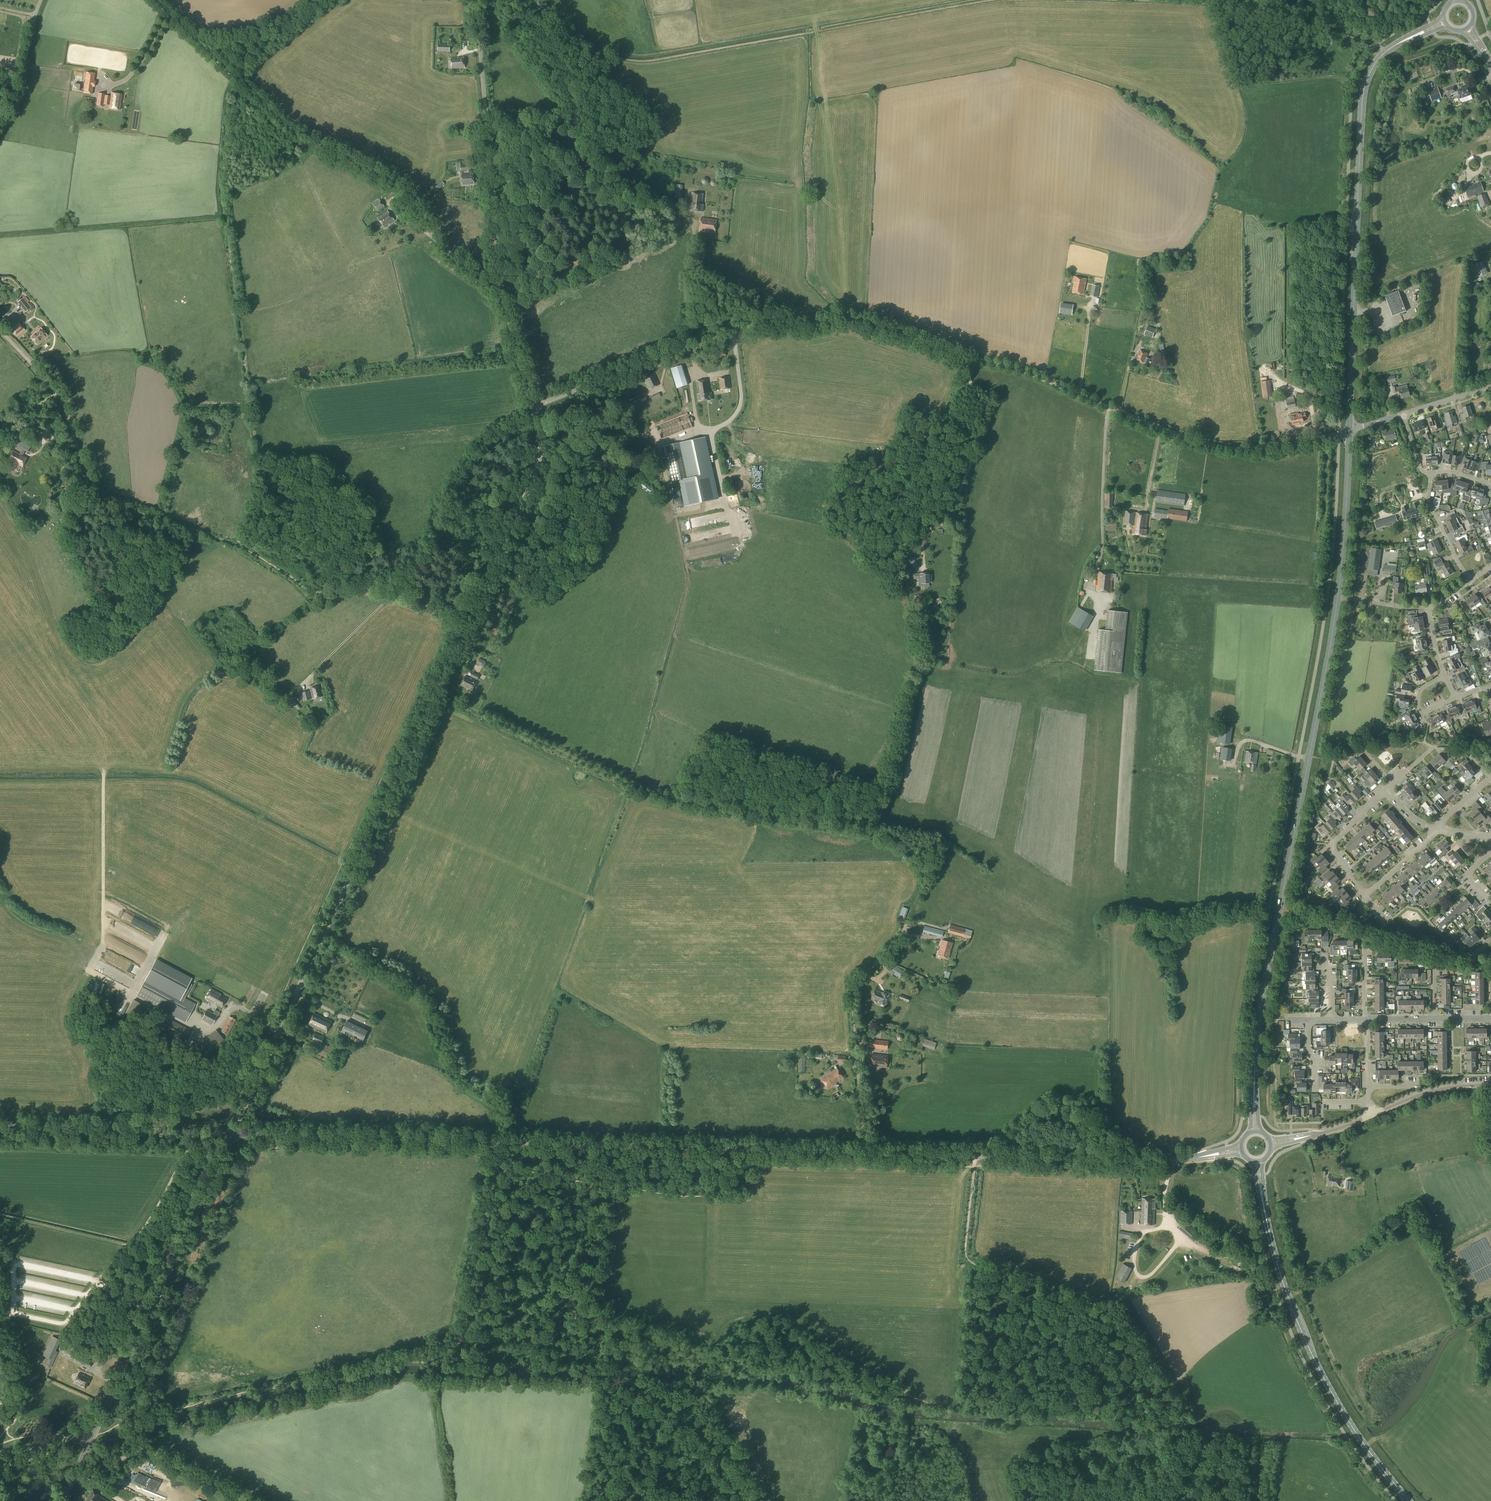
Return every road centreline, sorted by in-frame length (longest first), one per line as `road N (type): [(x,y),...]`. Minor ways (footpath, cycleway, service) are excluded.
road 1 (unclassified): [(1349,432),(1223,449),(1036,376),(849,320),(767,323),(532,407)]
road 2 (unclassified): [(231,1134),(538,466),(532,407)]
road 3 (primary): [(1255,1132),(1263,998),(1337,597),(1349,432)]
road 4 (tertiary): [(864,1153),(231,1134)]
road 5 (unclassified): [(501,292),(442,248),(406,190),(295,135),(155,0)]
road 6 (primary): [(1349,432),(1363,90),(1376,61),(1395,46)]
road 7 (tertiary): [(1241,1149),(1169,1162),(864,1153)]
road 8 (tertiary): [(75,1477),(231,1134)]
road 9 (primary): [(1407,1500),(1347,1421),(1305,1342),(1283,1286),(1258,1162)]
road 10 (track): [(391,596),(369,588),(311,592),(244,549),(170,519),(120,510),(91,491)]
road 11 (unclassified): [(501,292),(474,0)]
road 12 (unclassified): [(864,1153),(855,997),(860,979),(907,925)]
road 13 (tertiary): [(231,1134),(0,1127)]
road 14 (unclassified): [(91,491),(58,395),(0,331)]
road 15 (unclassified): [(244,1500),(145,1451),(96,1477),(75,1477)]
road 16 (residential): [(1366,896),(1331,845),(1386,789)]
road 17 (unclassified): [(0,126),(15,102),(39,0)]
road 18 (track): [(297,690),(391,596)]
road 19 (tertiary): [(1372,1115),(1440,1089),(1490,1084)]
road 20 (residential): [(1365,1019),(1366,896)]

